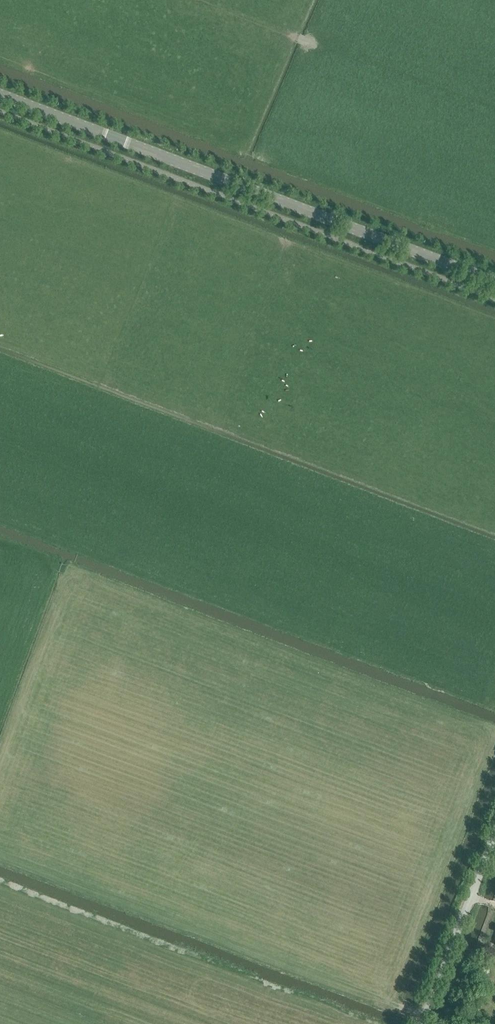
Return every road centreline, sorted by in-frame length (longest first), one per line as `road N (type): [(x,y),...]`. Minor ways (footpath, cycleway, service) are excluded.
road 1 (tertiary): [(494,282),(0,94)]
road 2 (unclassified): [(422,1023),(494,832)]

